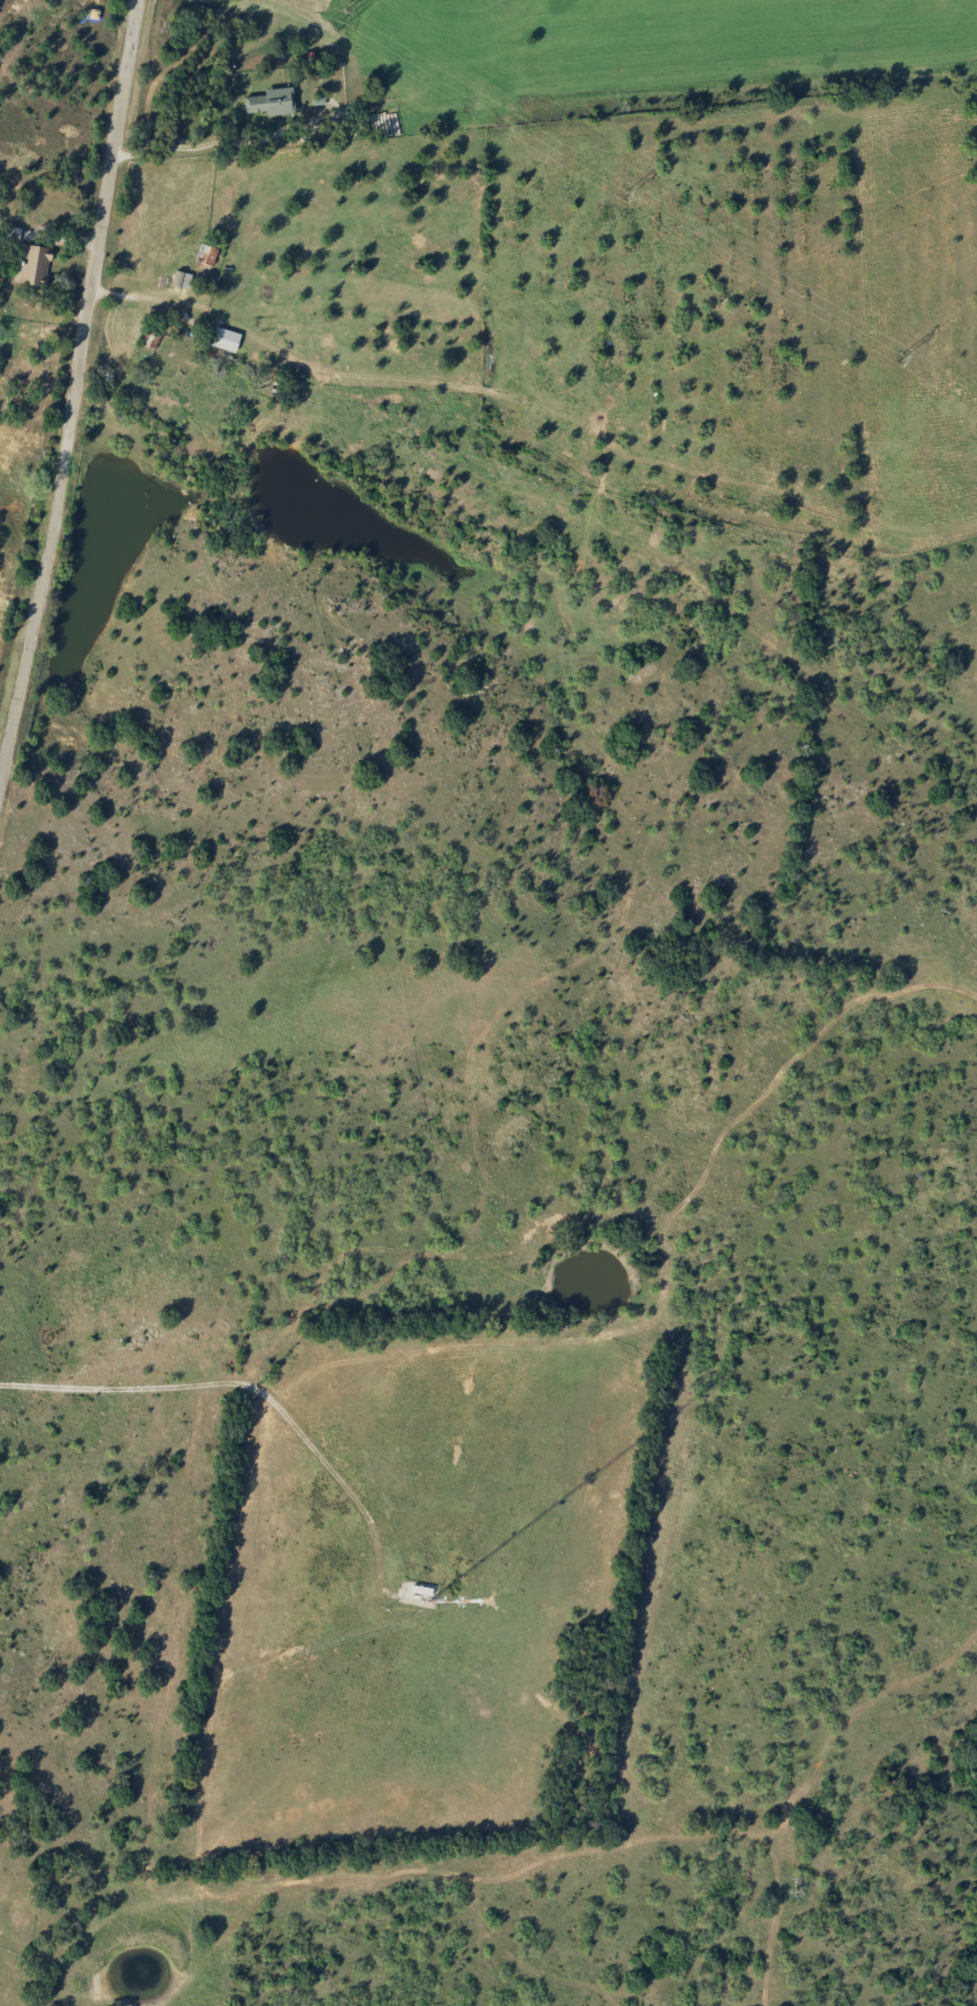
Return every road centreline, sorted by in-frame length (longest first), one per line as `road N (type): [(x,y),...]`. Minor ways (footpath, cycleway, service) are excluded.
road 1 (residential): [(0,762),(74,424),(137,0)]
road 2 (residential): [(388,1587),(357,1500),(255,1389),(0,1385)]

